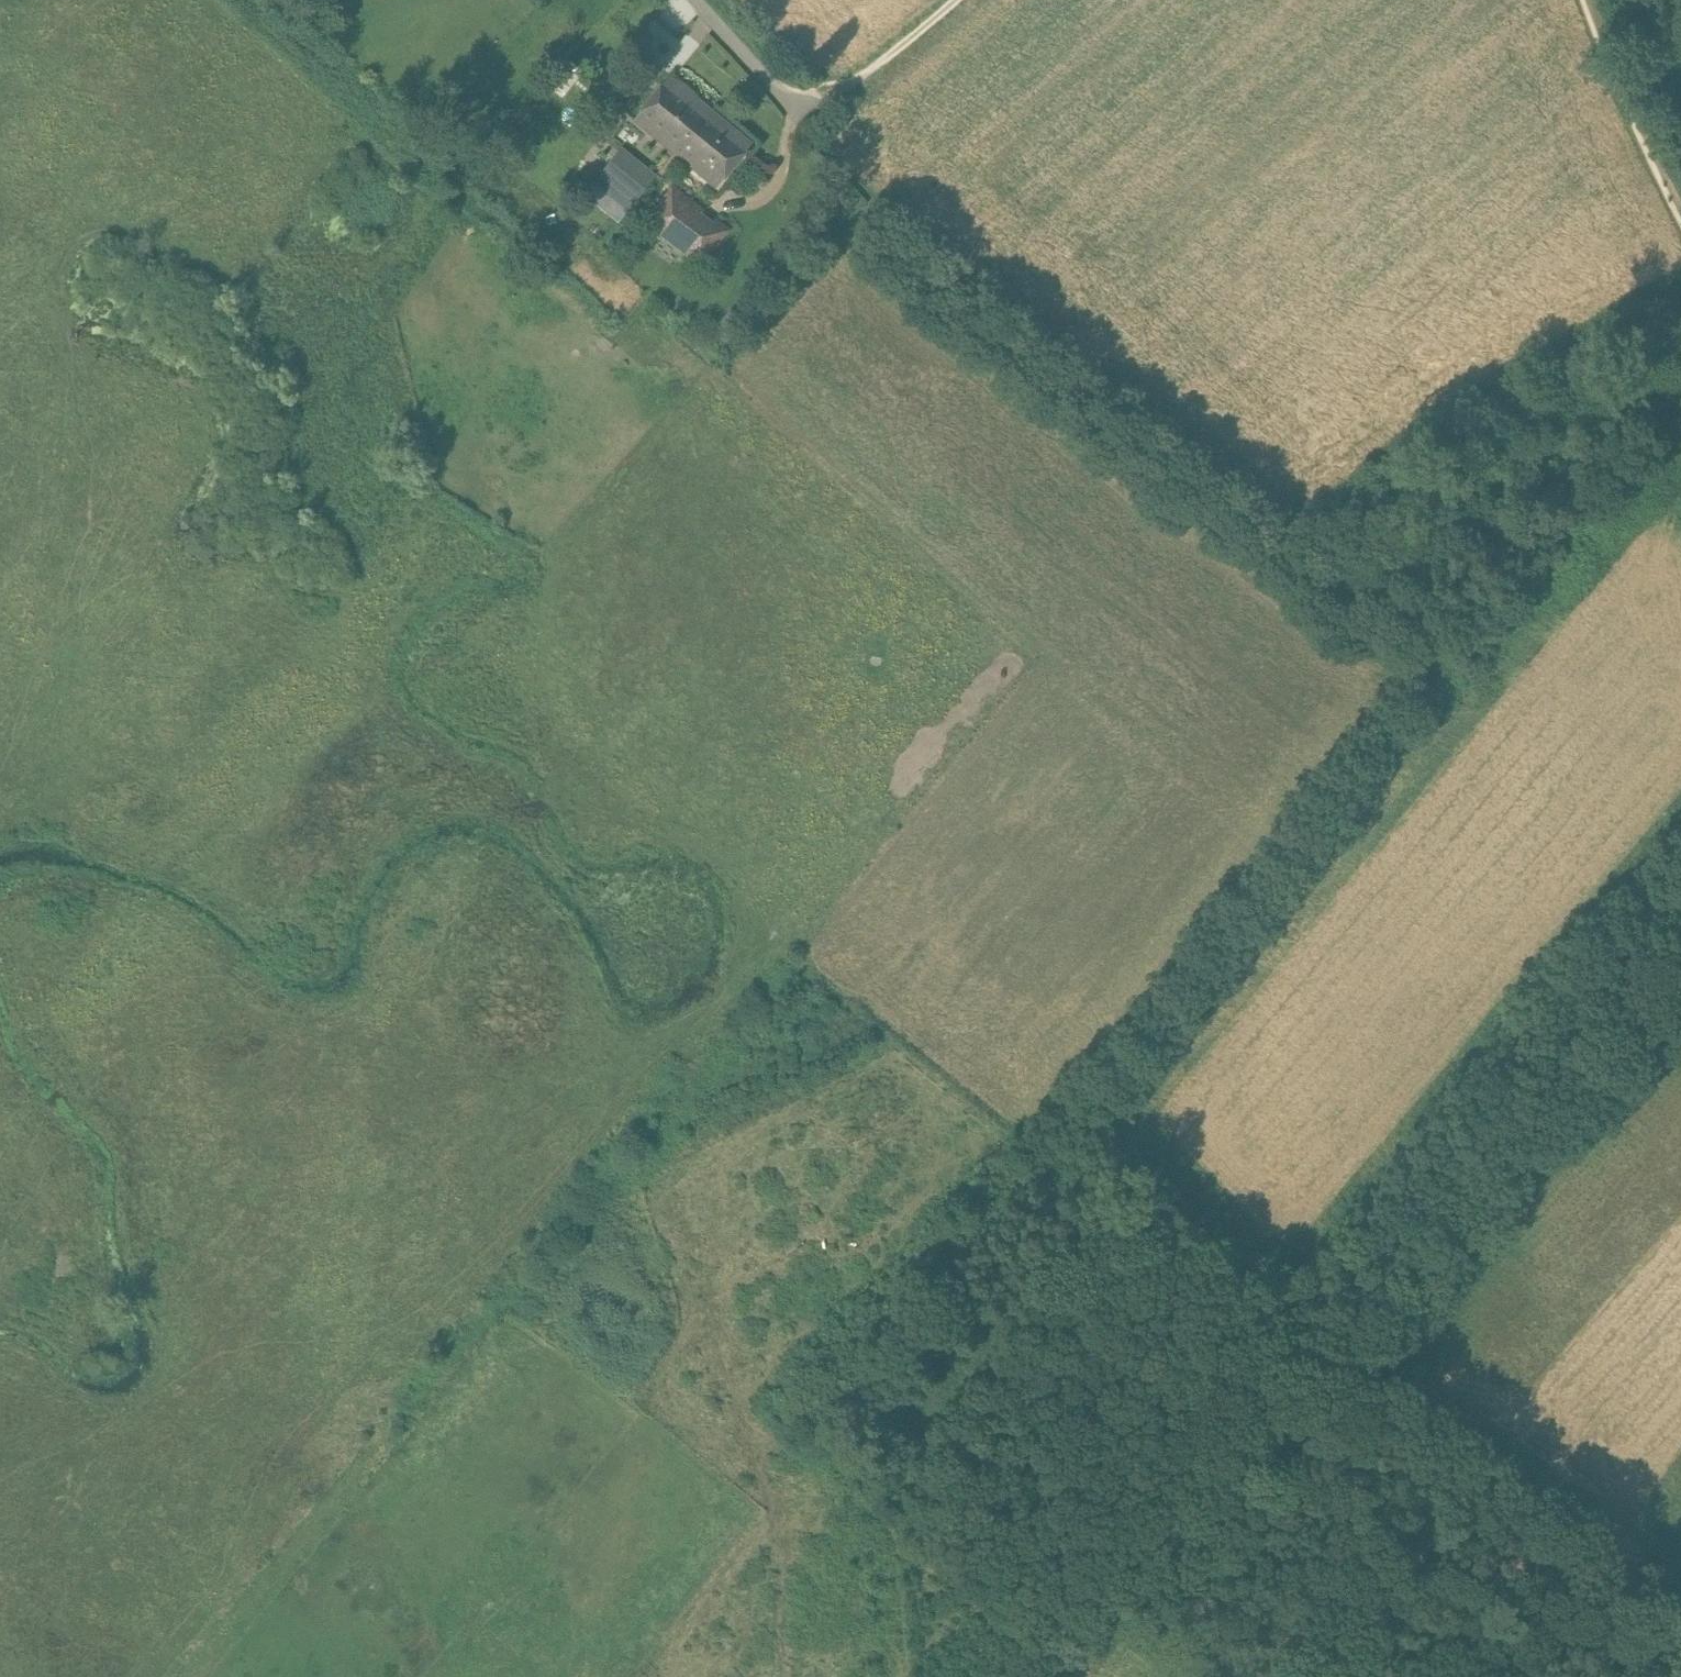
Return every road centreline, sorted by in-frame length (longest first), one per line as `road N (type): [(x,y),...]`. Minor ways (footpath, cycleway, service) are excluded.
road 1 (unclassified): [(823,101),(799,104),(783,94),(698,0)]
road 2 (track): [(950,0),(823,101)]

